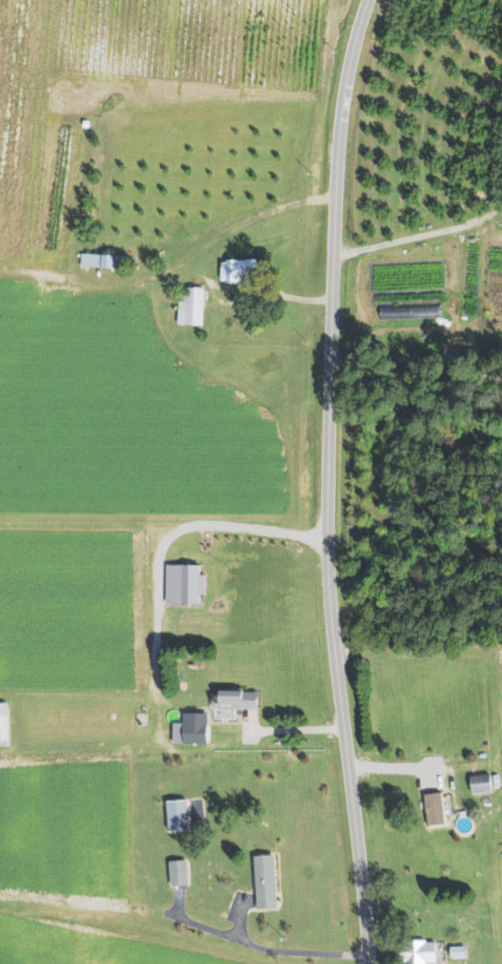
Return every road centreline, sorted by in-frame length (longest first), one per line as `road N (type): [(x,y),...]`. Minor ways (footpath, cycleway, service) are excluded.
road 1 (residential): [(368,963),(327,537),(336,117),(366,0)]
road 2 (track): [(182,265),(137,279),(0,267)]

